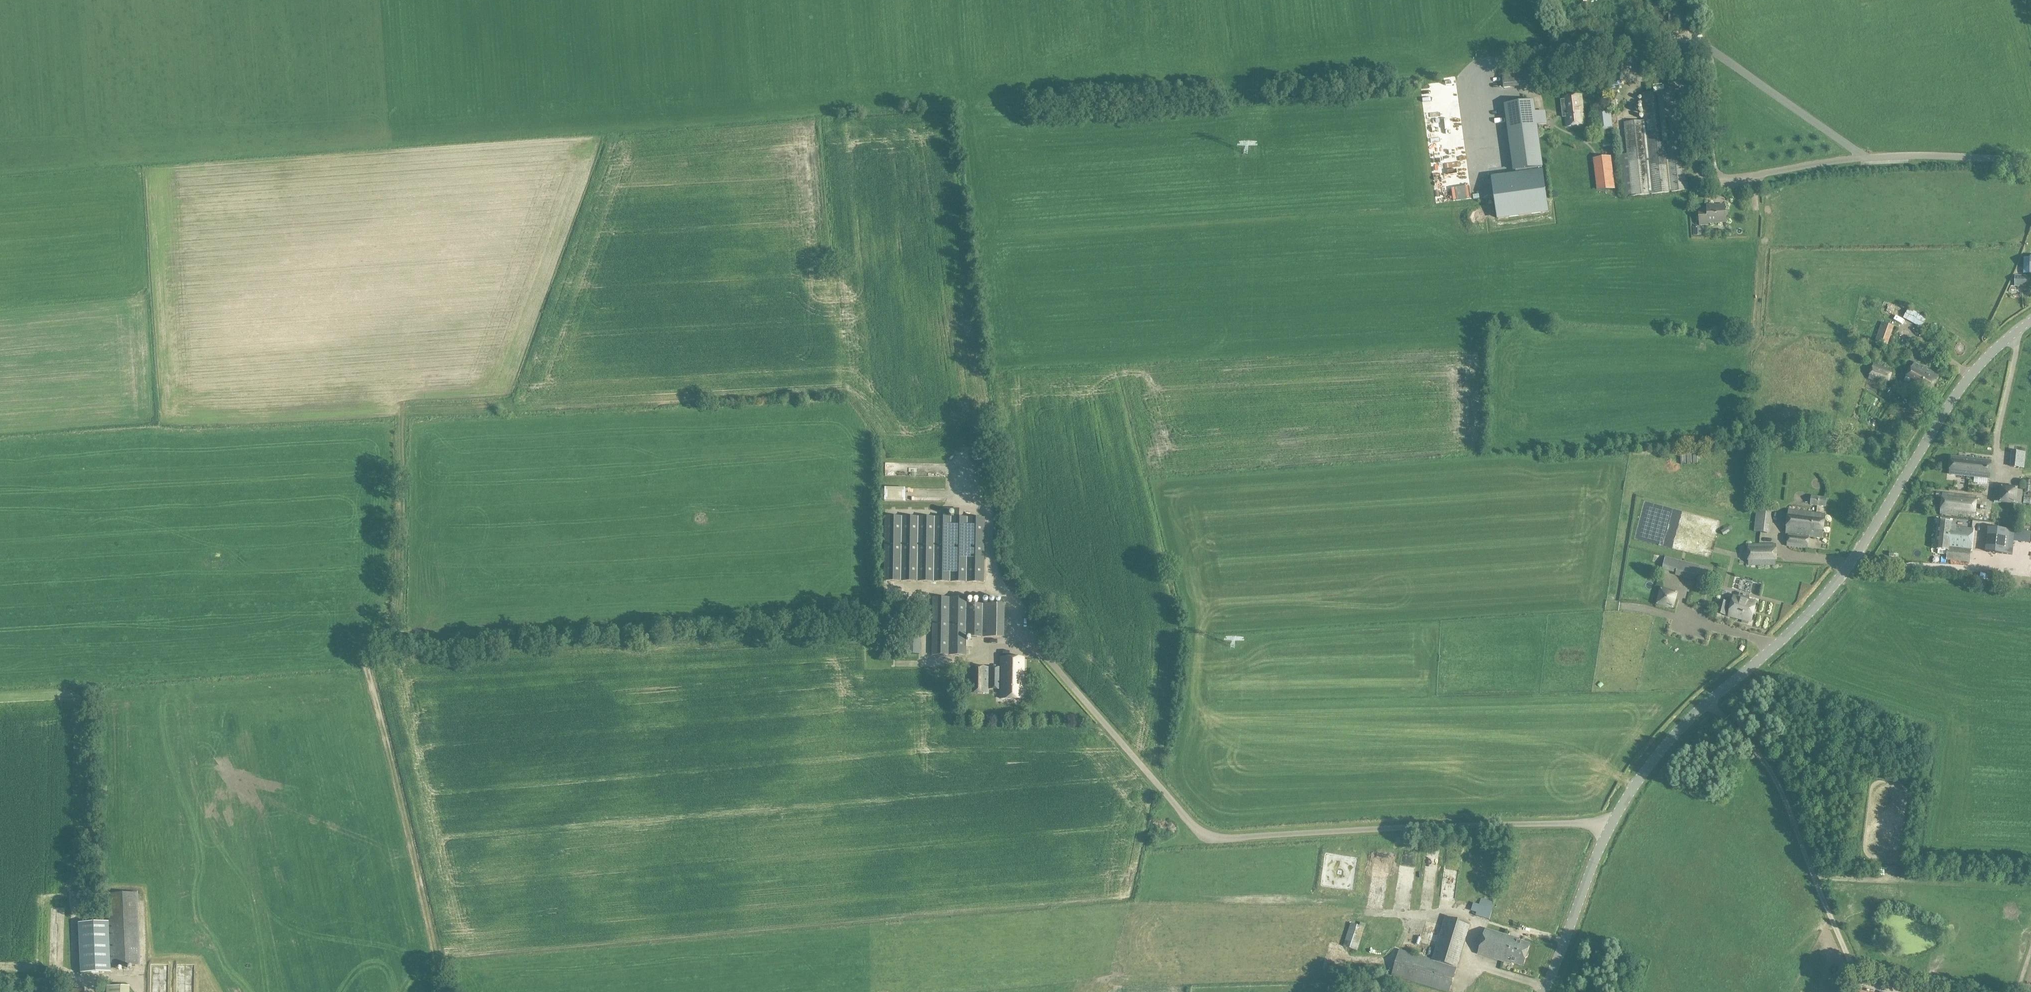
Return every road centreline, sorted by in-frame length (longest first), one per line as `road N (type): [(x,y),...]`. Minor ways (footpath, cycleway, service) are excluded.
road 1 (unclassified): [(1542,991),(1610,827),(1649,766),(1691,717),(1820,603),(1971,373),(2030,322)]

